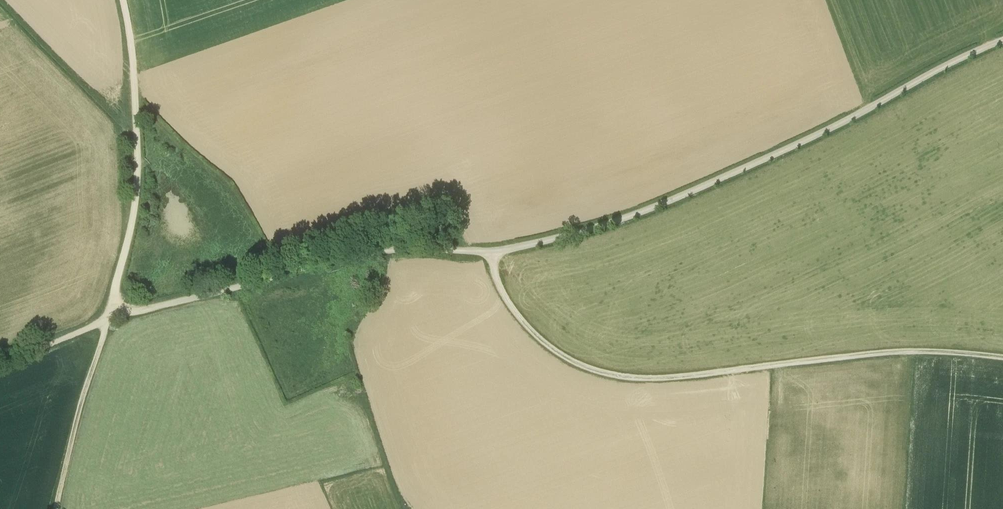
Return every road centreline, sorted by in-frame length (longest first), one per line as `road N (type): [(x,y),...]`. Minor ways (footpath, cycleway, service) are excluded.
road 1 (track): [(492,252),(501,288),(528,327),(570,360),(613,375),(667,378),(905,351),(1002,357)]
road 2 (unclassified): [(1002,40),(669,201),(492,252)]
road 3 (track): [(492,252),(378,252),(112,317)]
road 4 (track): [(122,0),(132,53),(137,179),(112,317)]
road 5 (track): [(112,317),(56,508)]
road 6 (track): [(112,317),(0,364)]

